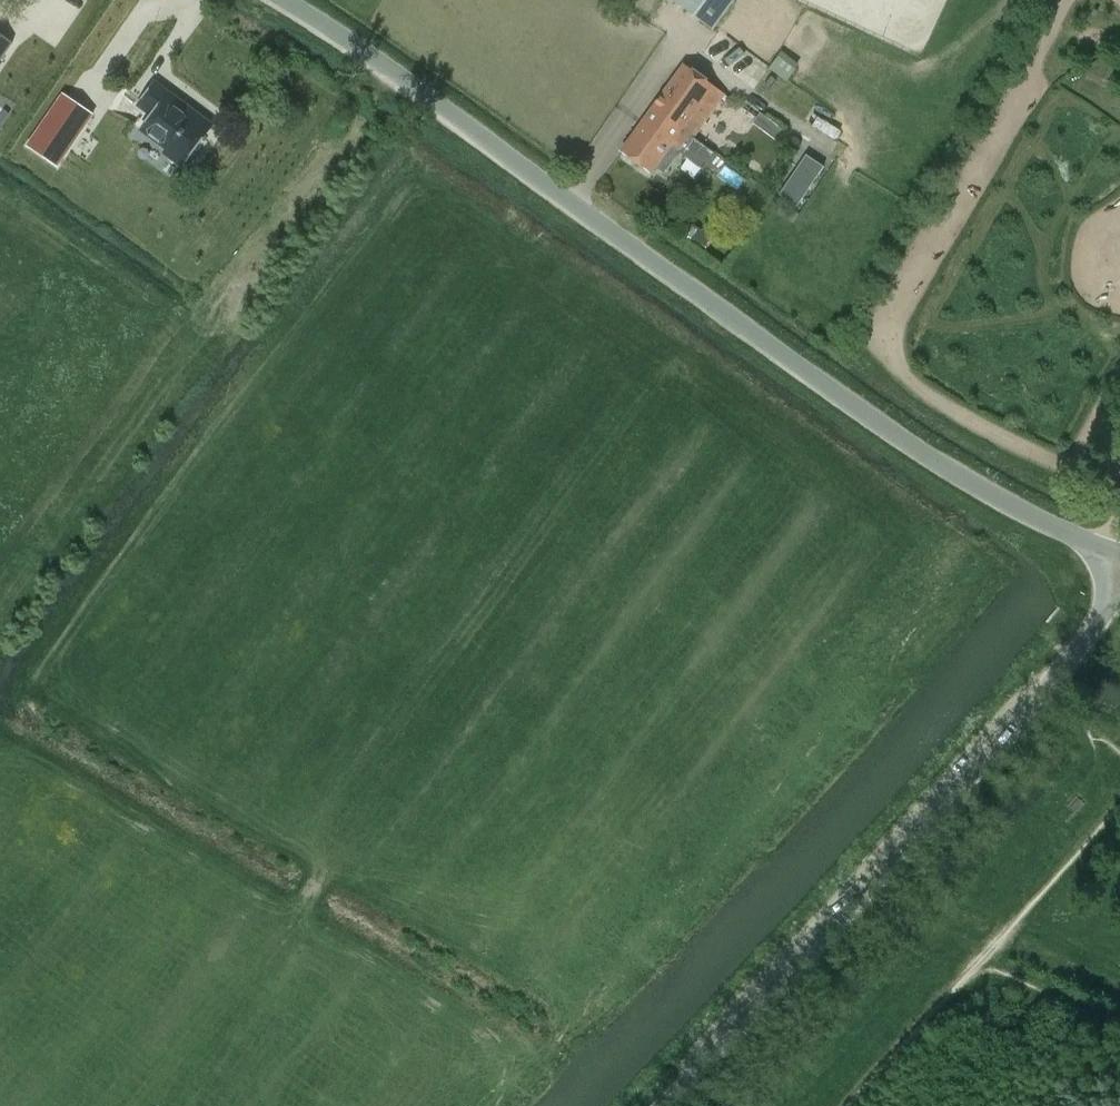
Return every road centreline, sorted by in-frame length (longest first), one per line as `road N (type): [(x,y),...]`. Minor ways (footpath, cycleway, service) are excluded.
road 1 (unclassified): [(1119,552),(1088,542),(884,427),(288,0)]
road 2 (unclassified): [(657,1105),(1049,685),(1091,635),(1119,581)]

